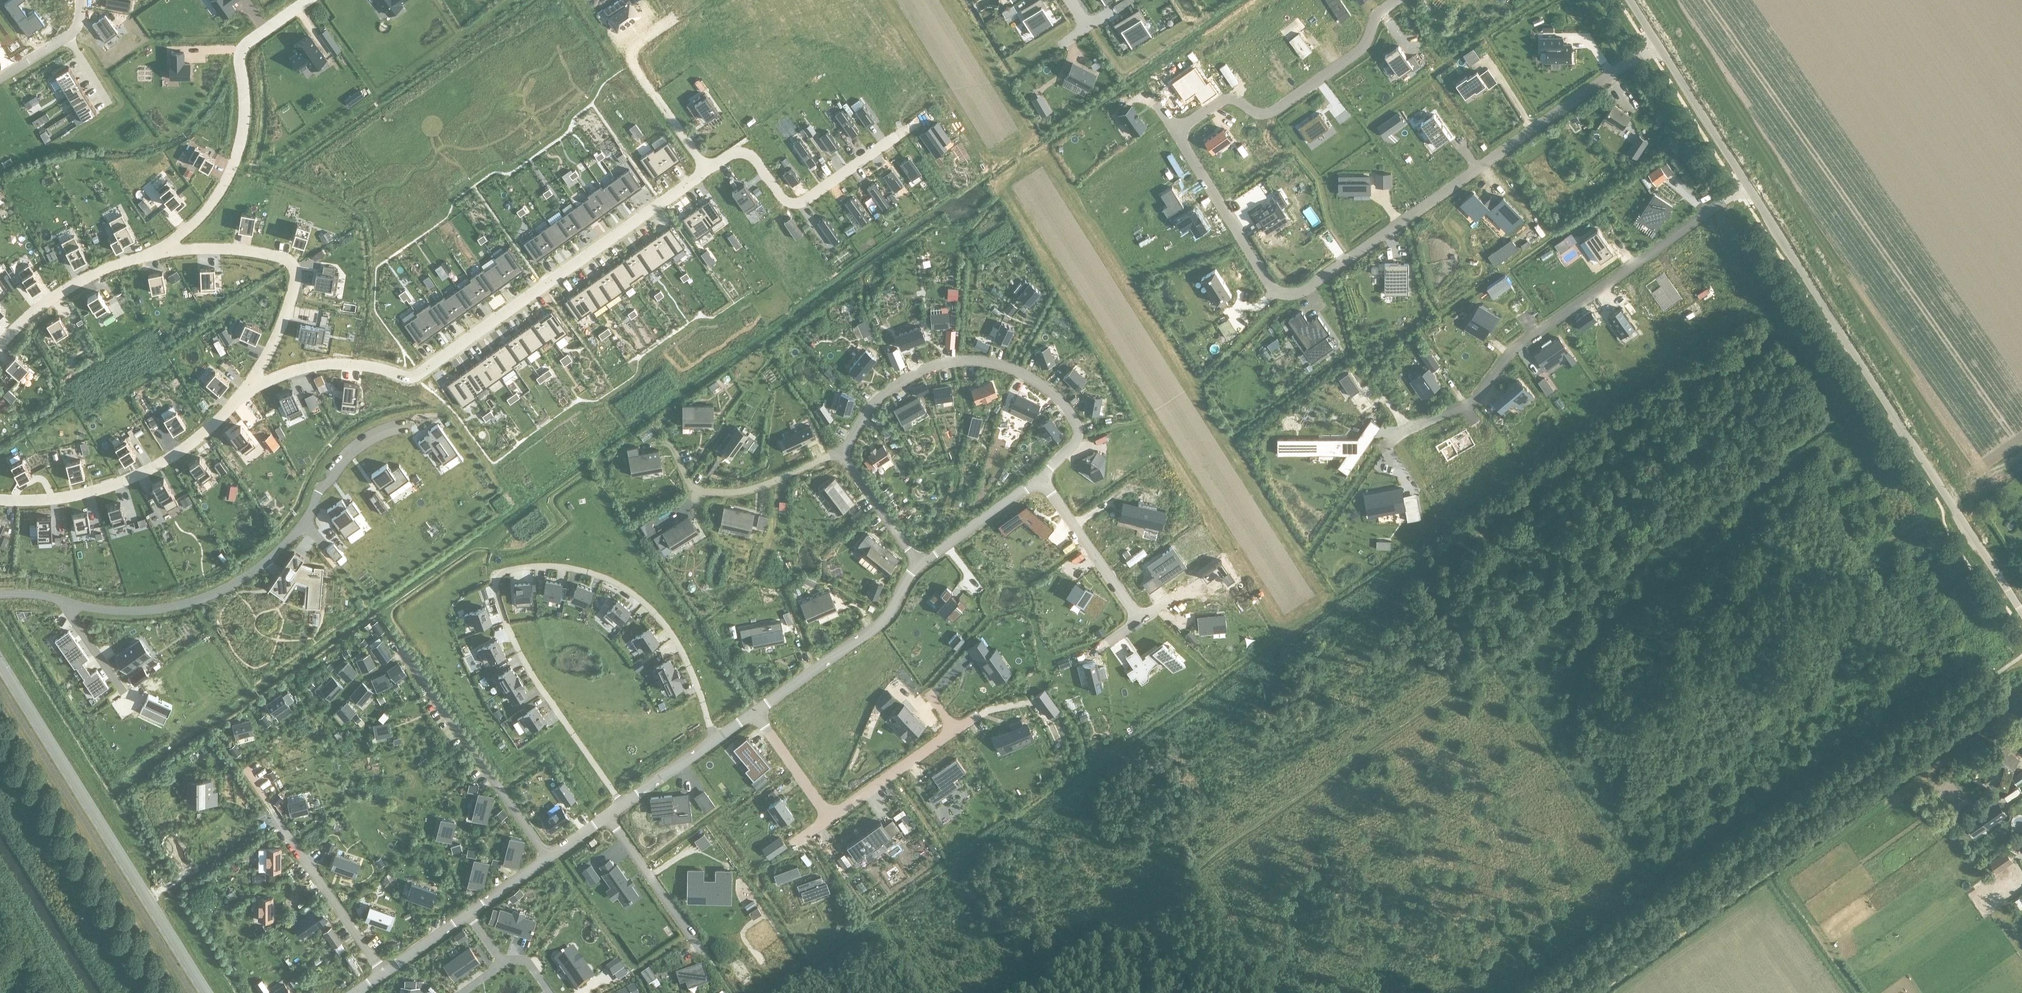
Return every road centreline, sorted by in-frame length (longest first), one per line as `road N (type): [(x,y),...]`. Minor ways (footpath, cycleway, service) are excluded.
road 1 (residential): [(717,739),(682,658),(643,603),(588,570),(556,565),(502,574),(495,584),(519,650),(621,807)]
road 2 (residential): [(1749,187),(1514,348),(1475,400),(1395,436),(1326,543)]
road 3 (residential): [(708,171),(424,369),(330,364),(254,384)]
road 4 (tertiary): [(2021,612),(1749,187)]
road 5 (residential): [(404,426),(340,456),(281,550),(220,590),(163,607),(117,608),(0,592)]
road 6 (residential): [(1658,41),(1409,219),(1288,289)]
road 7 (tertiary): [(207,992),(0,662)]
road 8 (residential): [(843,458),(882,391),(912,371),(979,357),(1036,379),(1073,424),(1067,457),(1039,479)]
road 9 (residential): [(305,0),(244,46),(241,141),(217,197),(169,250)]
road 10 (residential): [(0,496),(32,499),(106,487),(177,453),(254,384)]
road 11 (residential): [(1177,131),(1221,102),(1266,116),(1367,49),(1397,0)]
road 12 (residential): [(547,860),(391,633)]
road 13 (residential): [(919,120),(796,202),(742,153),(708,171)]
road 14 (residential): [(254,384),(286,320),(293,274),(274,255),(169,250)]
road 15 (residential): [(757,712),(893,617),(919,563)]
road 16 (residential): [(667,441),(681,477),(697,493),(731,494),(843,458)]
road 17 (residential): [(382,973),(263,805)]
road 18 (residential): [(708,171),(629,51),(674,14)]
road 19 (residential): [(1177,131),(1267,271),(1288,289)]
road 20 (residential): [(169,250),(67,289),(0,338)]
road 21 (residential): [(1039,479),(1142,618)]
road 22 (tertiary): [(1749,187),(1658,41)]
road 23 (residential): [(608,816),(704,958)]
road 24 (residential): [(832,819),(956,731)]
road 25 (residential): [(1039,479),(919,563)]
road 26 (residential): [(832,819),(757,712)]
road 27 (residential): [(843,458),(919,563)]

